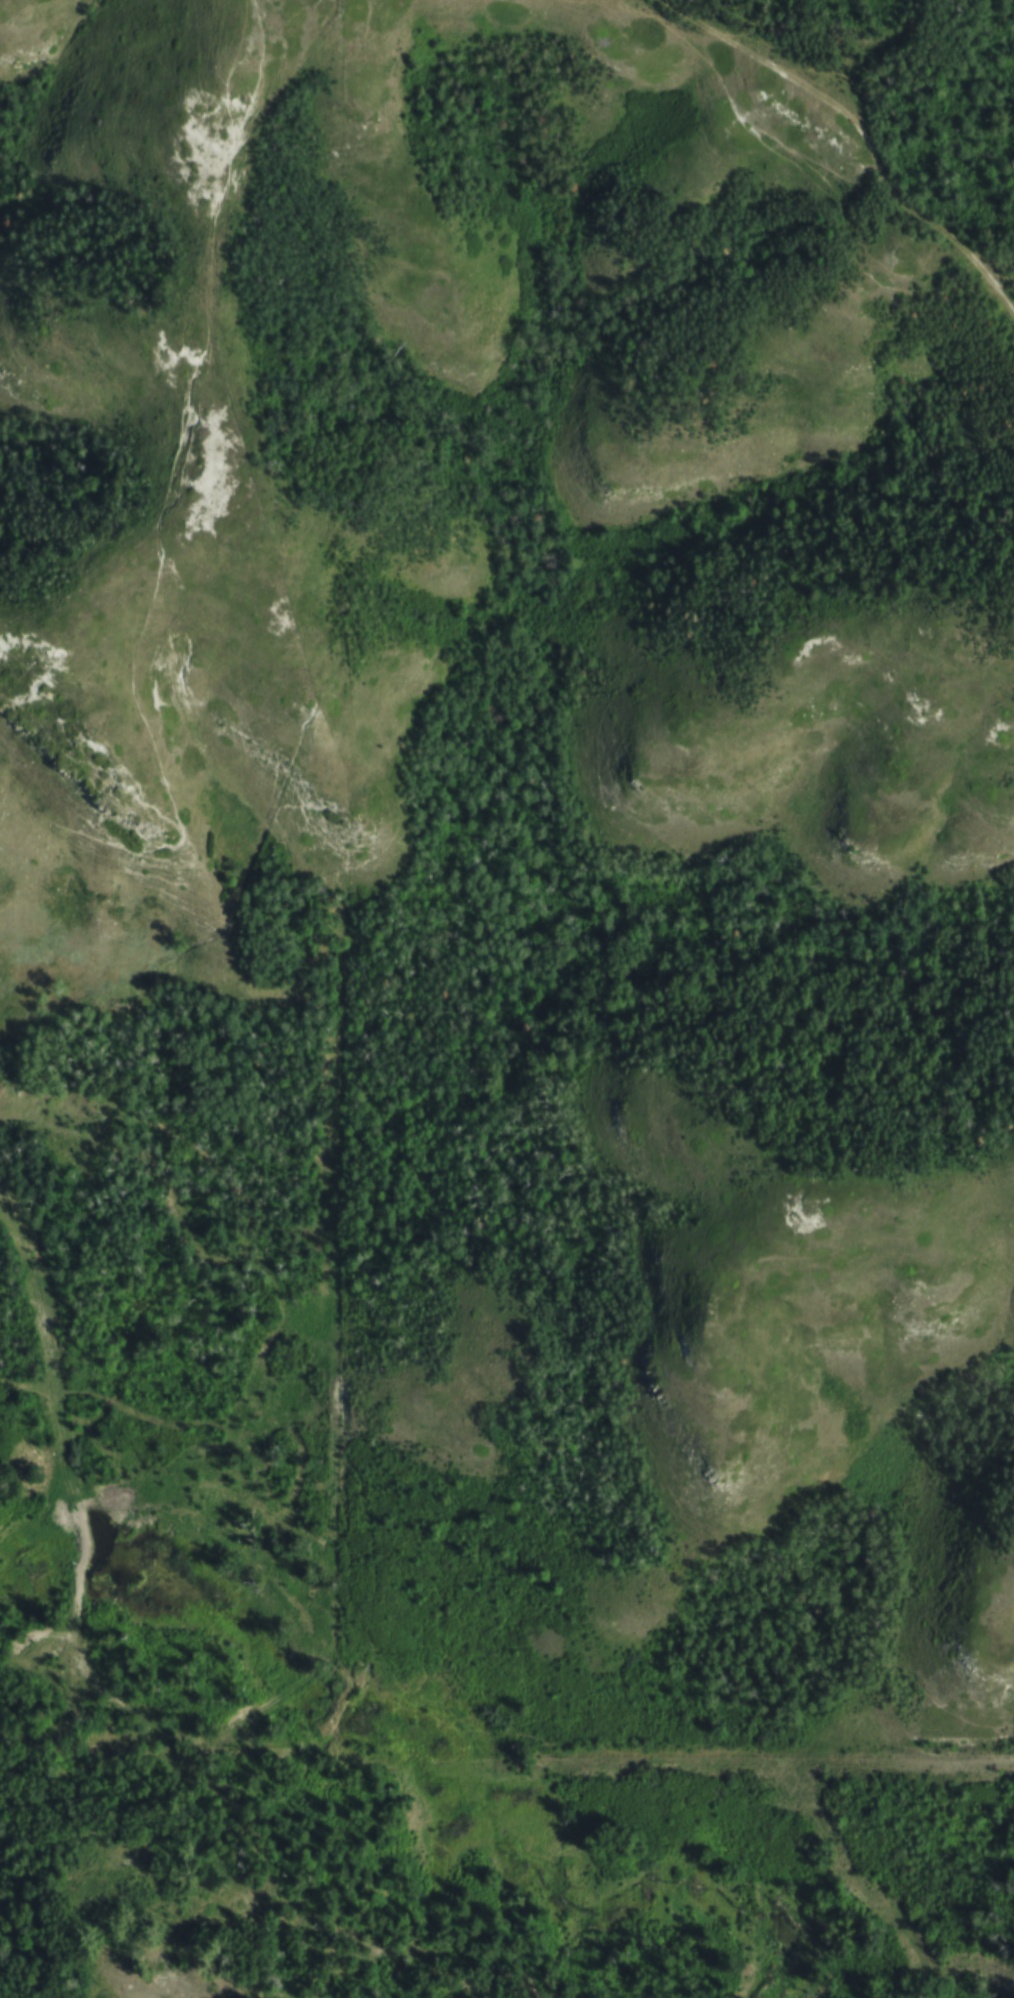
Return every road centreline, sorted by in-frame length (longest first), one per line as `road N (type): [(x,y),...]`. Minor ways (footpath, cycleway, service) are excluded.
road 1 (track): [(574,1768),(1013,1766)]

